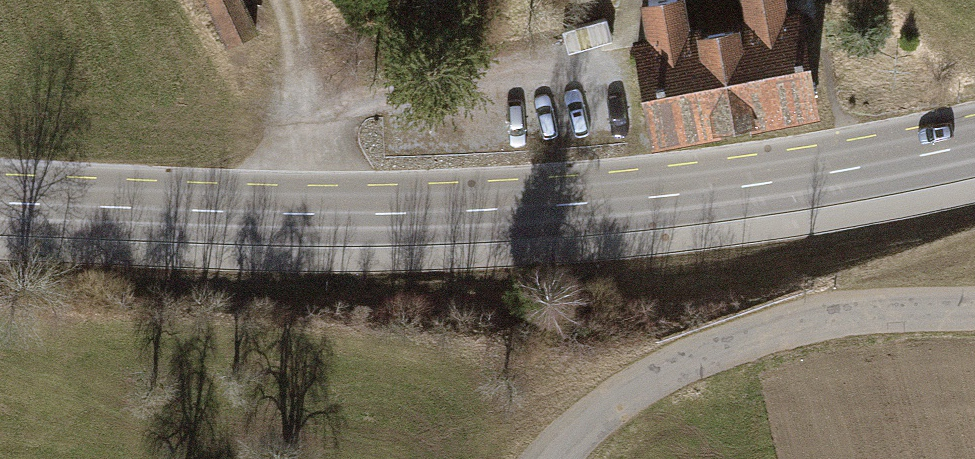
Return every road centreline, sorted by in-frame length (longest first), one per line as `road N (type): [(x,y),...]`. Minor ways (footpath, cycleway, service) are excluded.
road 1 (secondary): [(0,203),(294,213),(533,210),(740,188),(974,144)]
road 2 (unclassified): [(974,308),(820,319),(713,352),(616,400),(560,458)]
road 3 (track): [(305,131),(281,0)]

